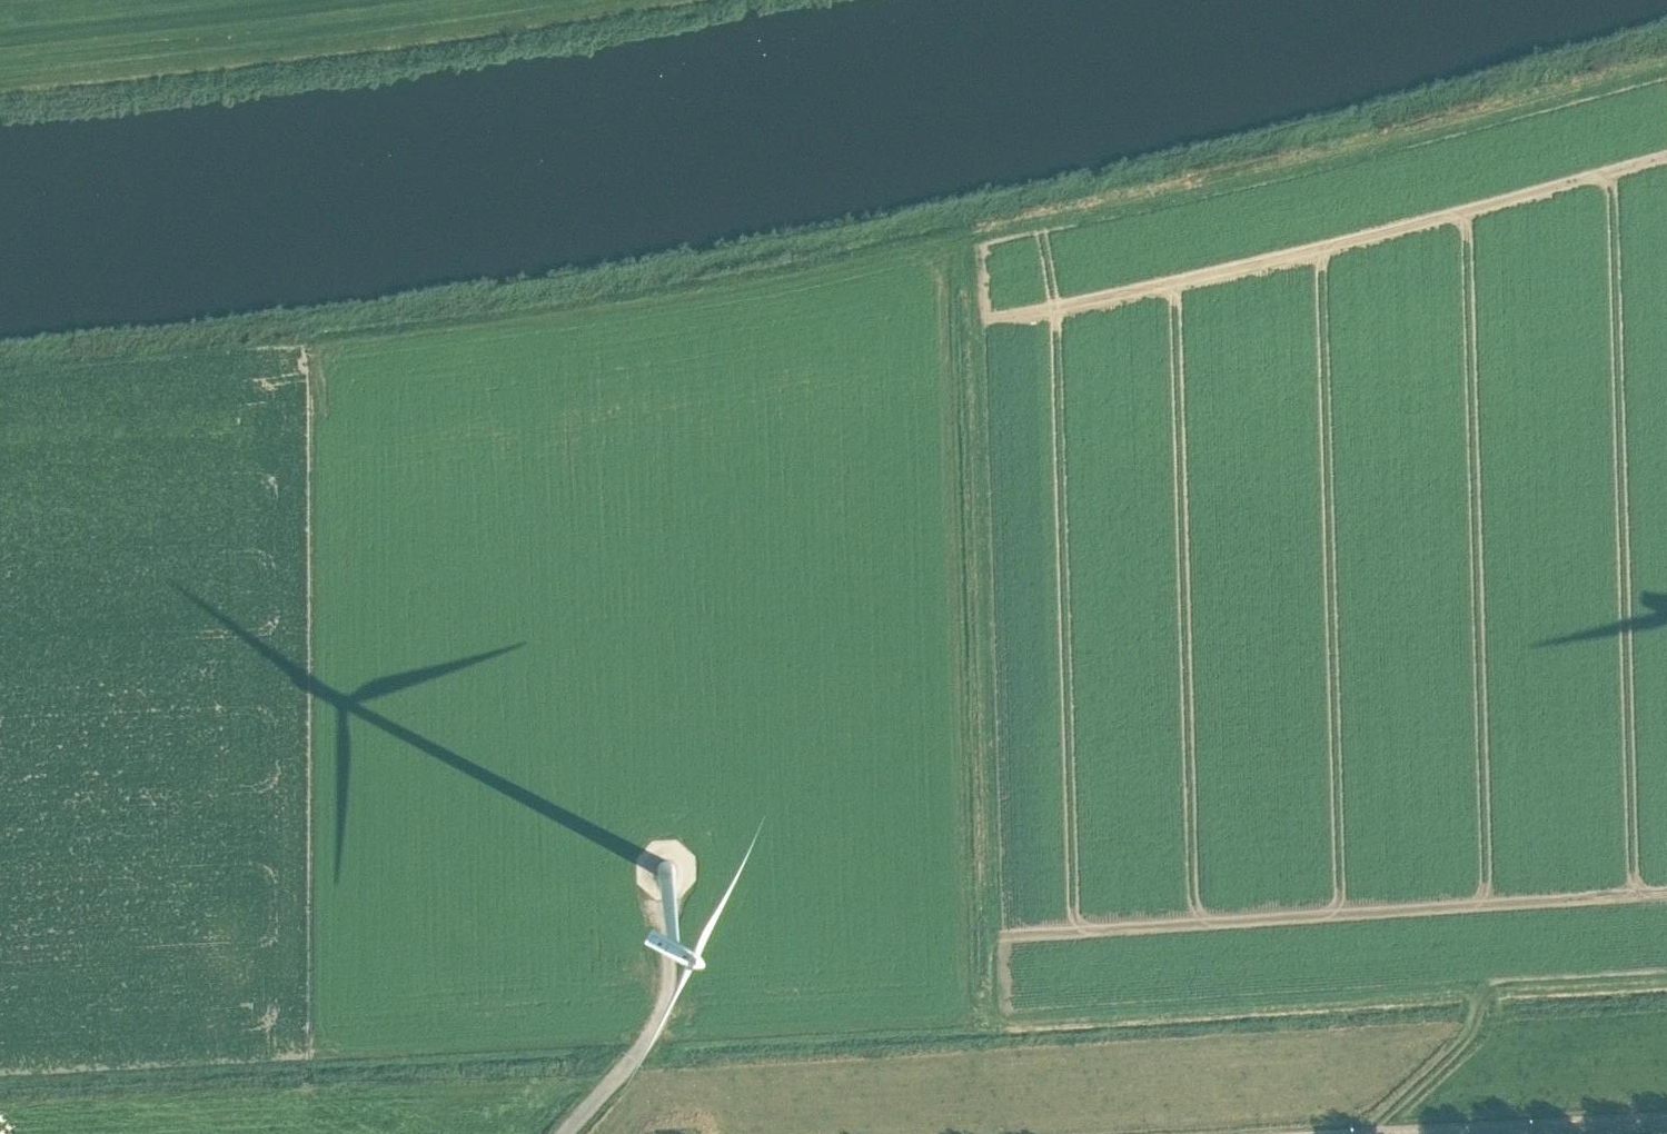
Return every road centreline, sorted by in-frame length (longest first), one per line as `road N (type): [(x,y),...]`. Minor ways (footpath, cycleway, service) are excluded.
road 1 (tertiary): [(1432,1133),(1666,1120)]

